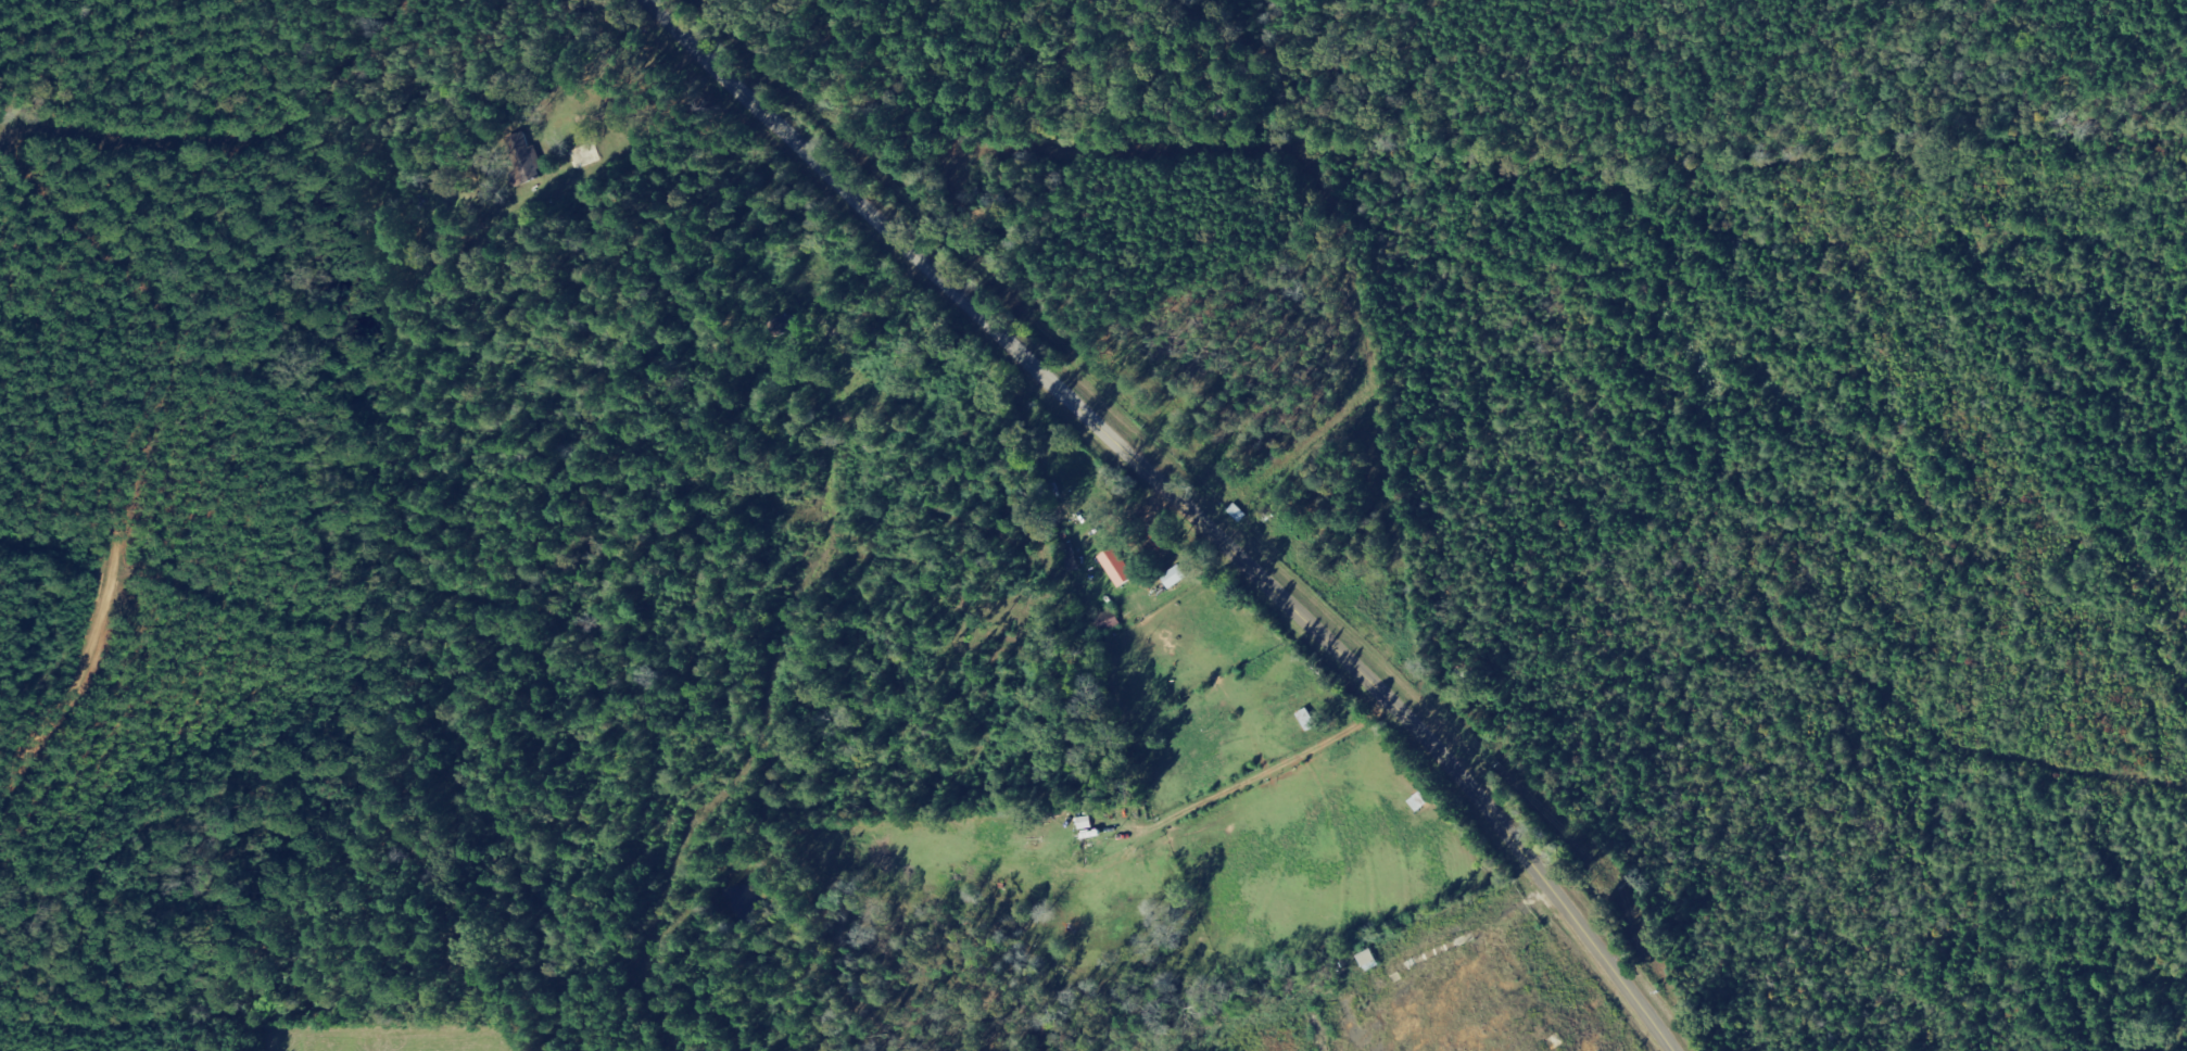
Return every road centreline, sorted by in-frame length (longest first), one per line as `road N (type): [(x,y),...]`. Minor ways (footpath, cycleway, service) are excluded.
road 1 (tertiary): [(640,0),(1393,704),(1529,860),(1672,1050)]
road 2 (residential): [(353,0),(170,135),(94,126),(0,131)]

